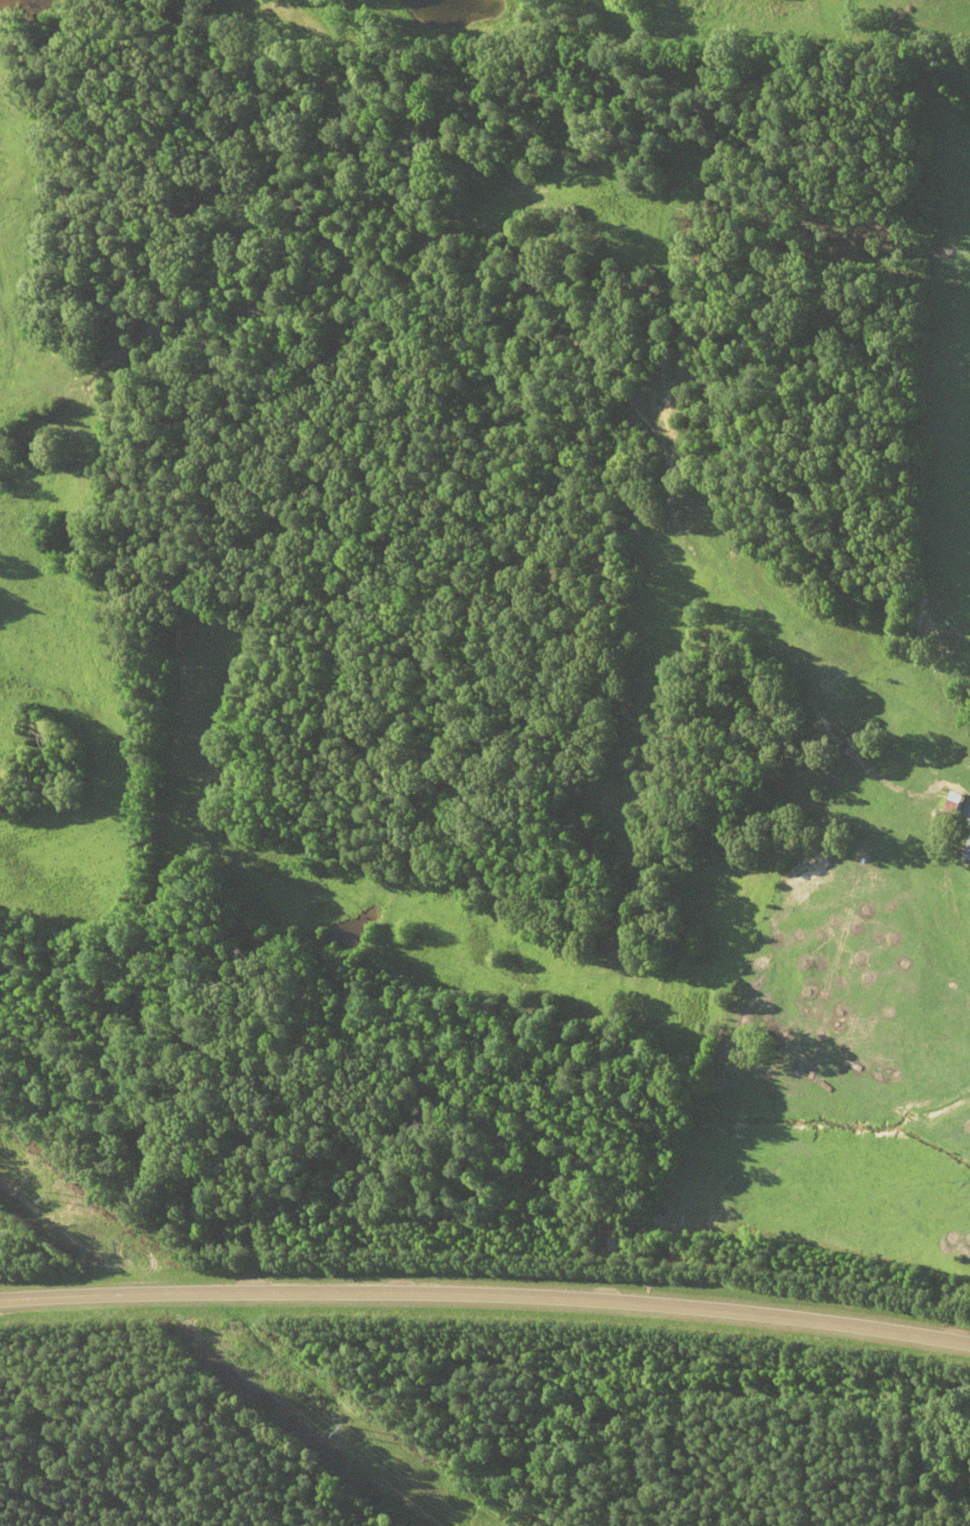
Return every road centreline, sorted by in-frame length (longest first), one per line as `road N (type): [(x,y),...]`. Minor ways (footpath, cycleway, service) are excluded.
road 1 (tertiary): [(0,1299),(553,1295),(969,1344)]

